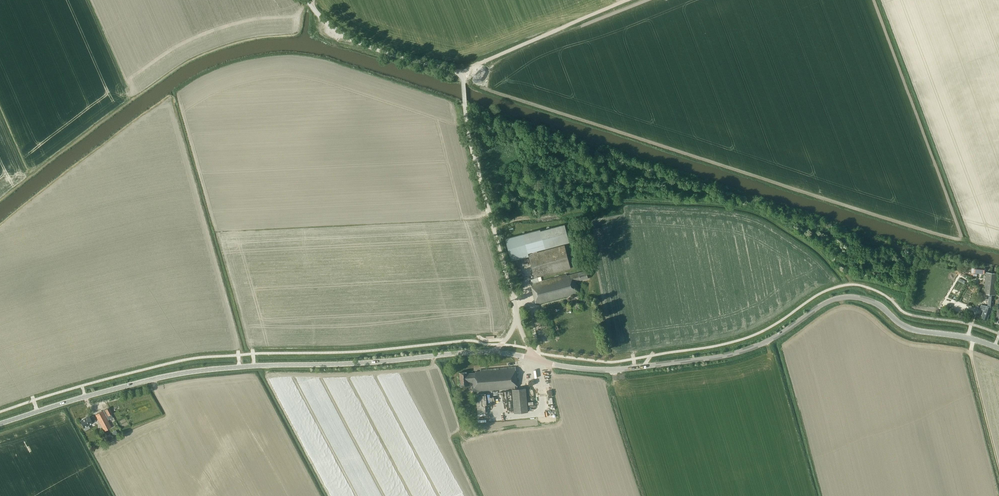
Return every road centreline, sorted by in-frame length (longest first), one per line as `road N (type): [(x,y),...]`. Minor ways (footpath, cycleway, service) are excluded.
road 1 (tertiary): [(0,424),(195,371),(493,352)]
road 2 (tertiary): [(998,348),(907,328),(877,304),(849,297),(822,304),(762,344),(714,358),(604,370),(536,360)]
road 3 (tertiary): [(517,317),(476,167),(461,74),(361,44),(307,0)]

